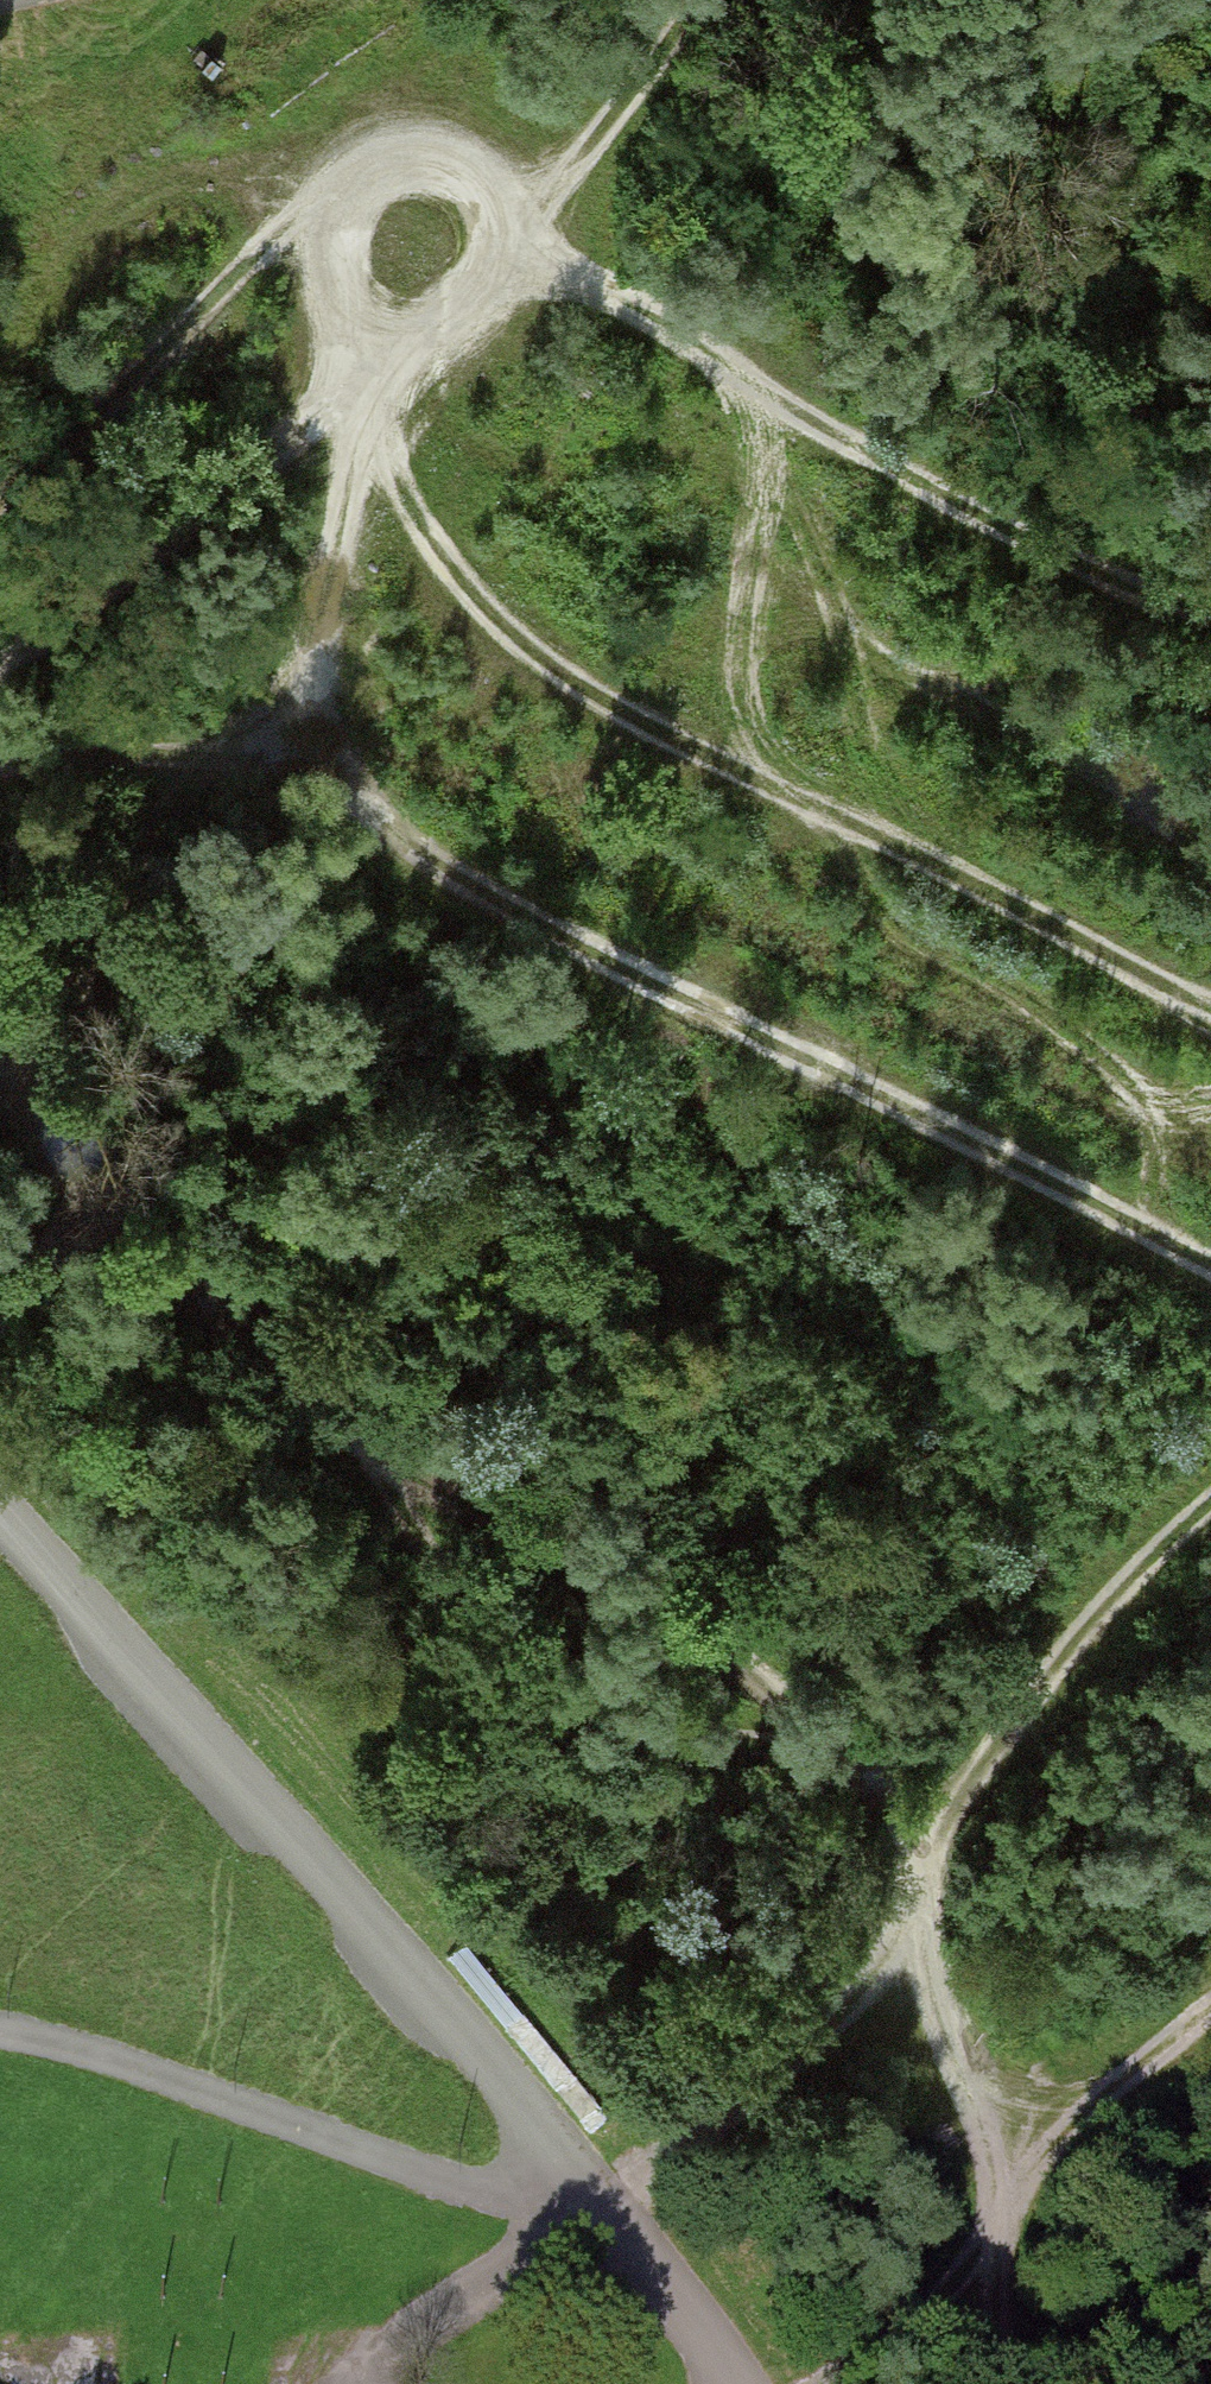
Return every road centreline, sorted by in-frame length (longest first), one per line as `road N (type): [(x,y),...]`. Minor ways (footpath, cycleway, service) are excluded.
road 1 (track): [(1210,1264),(322,780),(306,679),(366,417)]
road 2 (track): [(0,970),(26,1047),(143,1250),(376,1466),(595,1582),(773,1692),(957,1850)]
road 3 (track): [(0,1514),(252,1787),(725,2383)]
road 4 (track): [(1210,1005),(572,689),(452,583),(366,417),(369,351)]
road 5 (track): [(595,2217),(902,1961),(1046,1670),(1210,1510)]
road 6 (track): [(514,242),(1013,537),(1210,606)]
road 7 (track): [(558,2173),(474,2192),(0,2028)]
road 8 (track): [(843,2383),(970,2278),(1005,2167),(1210,2012)]
road 9 (track): [(677,0),(521,206),(514,242),(469,313),(369,351)]
road 10 (track): [(881,1978),(1005,2167),(1052,2383)]
road 11 (track): [(305,230),(0,495)]
road 12 (track): [(772,399),(742,684),(780,794)]
road 13 (track): [(827,1740),(685,1732),(523,1685)]
road 14 (track): [(305,230),(369,168),(413,155),(521,206)]
road 15 (track): [(305,230),(369,351)]

